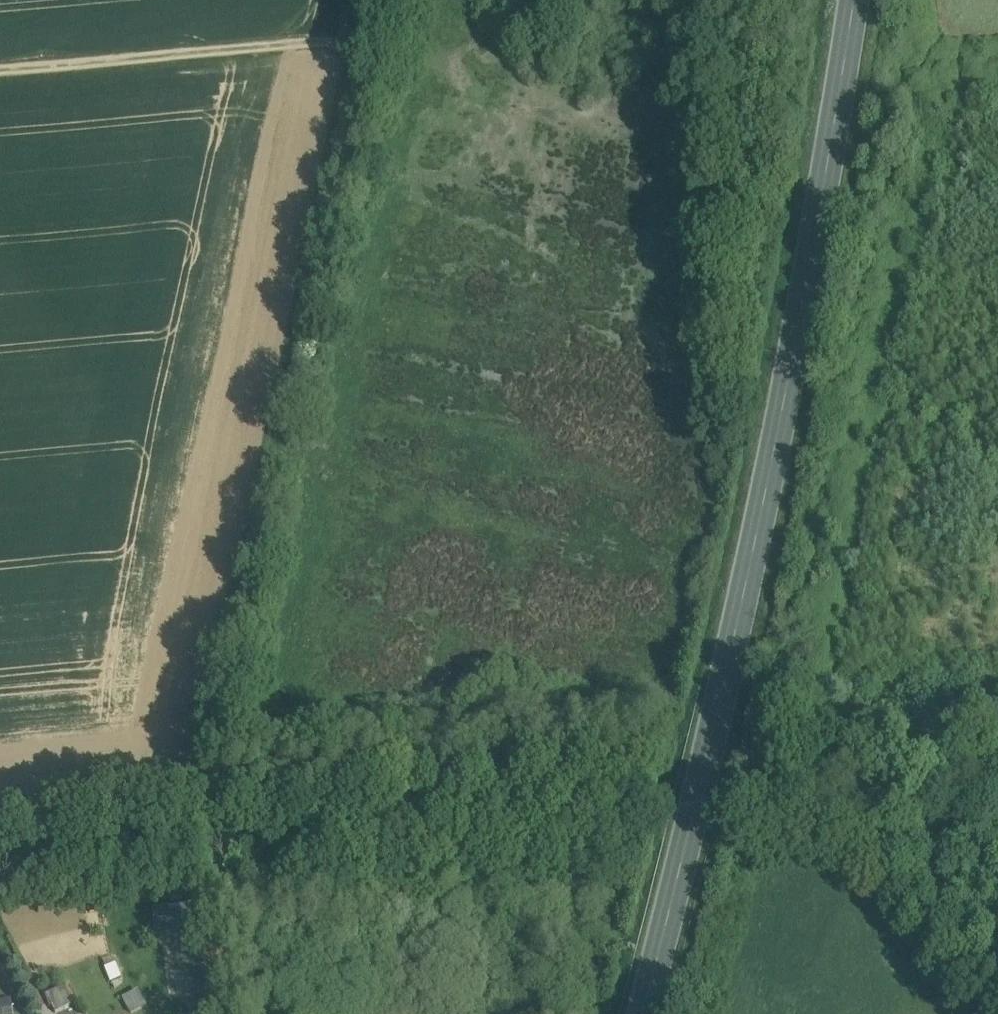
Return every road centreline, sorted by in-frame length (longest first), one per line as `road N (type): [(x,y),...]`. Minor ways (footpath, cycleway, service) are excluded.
road 1 (primary): [(861,0),(733,677),(650,1013)]
road 2 (track): [(0,820),(156,803),(183,796),(197,774),(290,354),(372,39),(391,0)]
road 3 (track): [(372,39),(0,70)]

